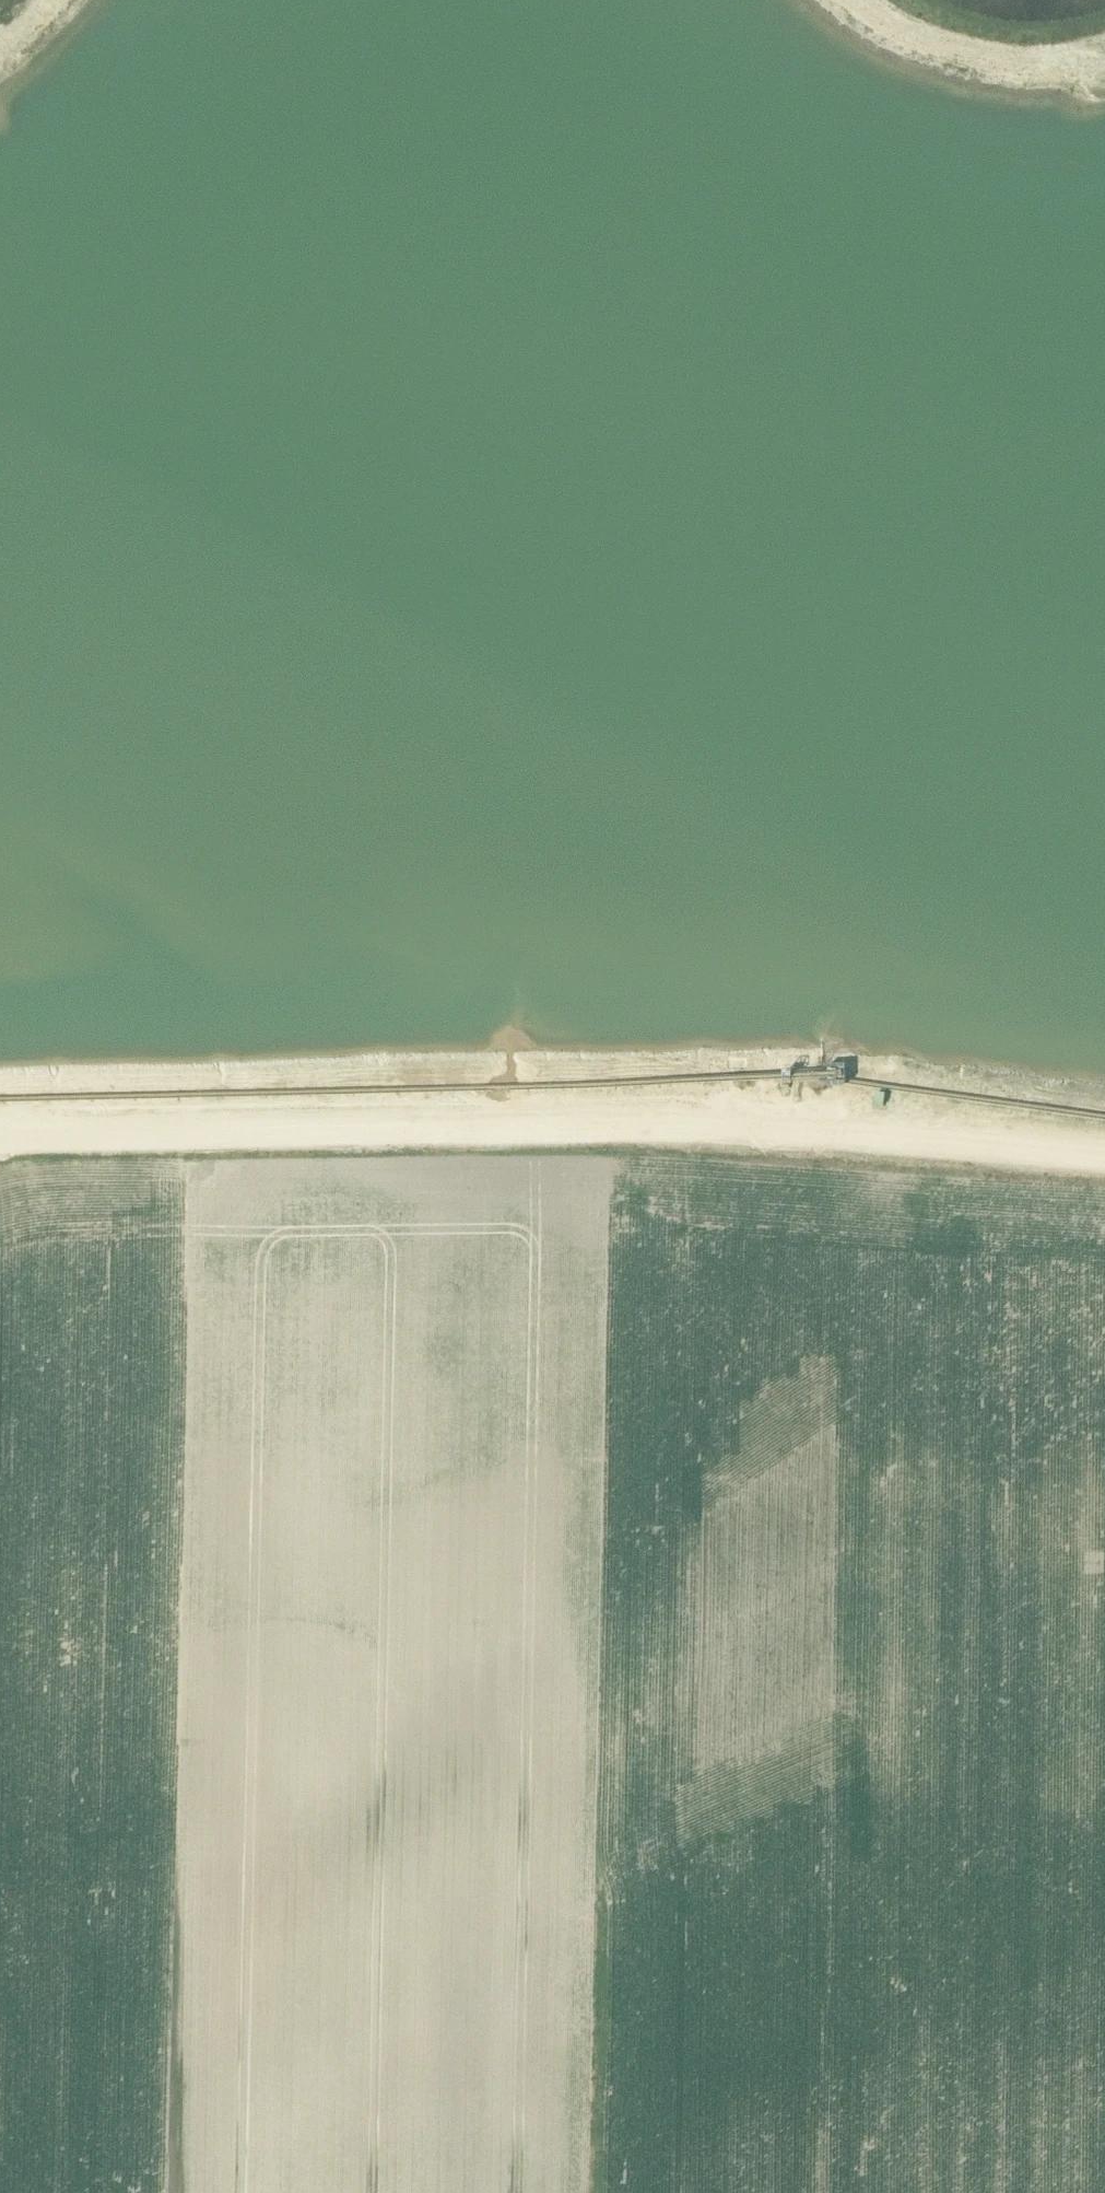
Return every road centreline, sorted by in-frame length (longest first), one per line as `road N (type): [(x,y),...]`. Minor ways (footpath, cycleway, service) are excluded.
road 1 (track): [(0,1134),(790,1129),(1104,1151)]

